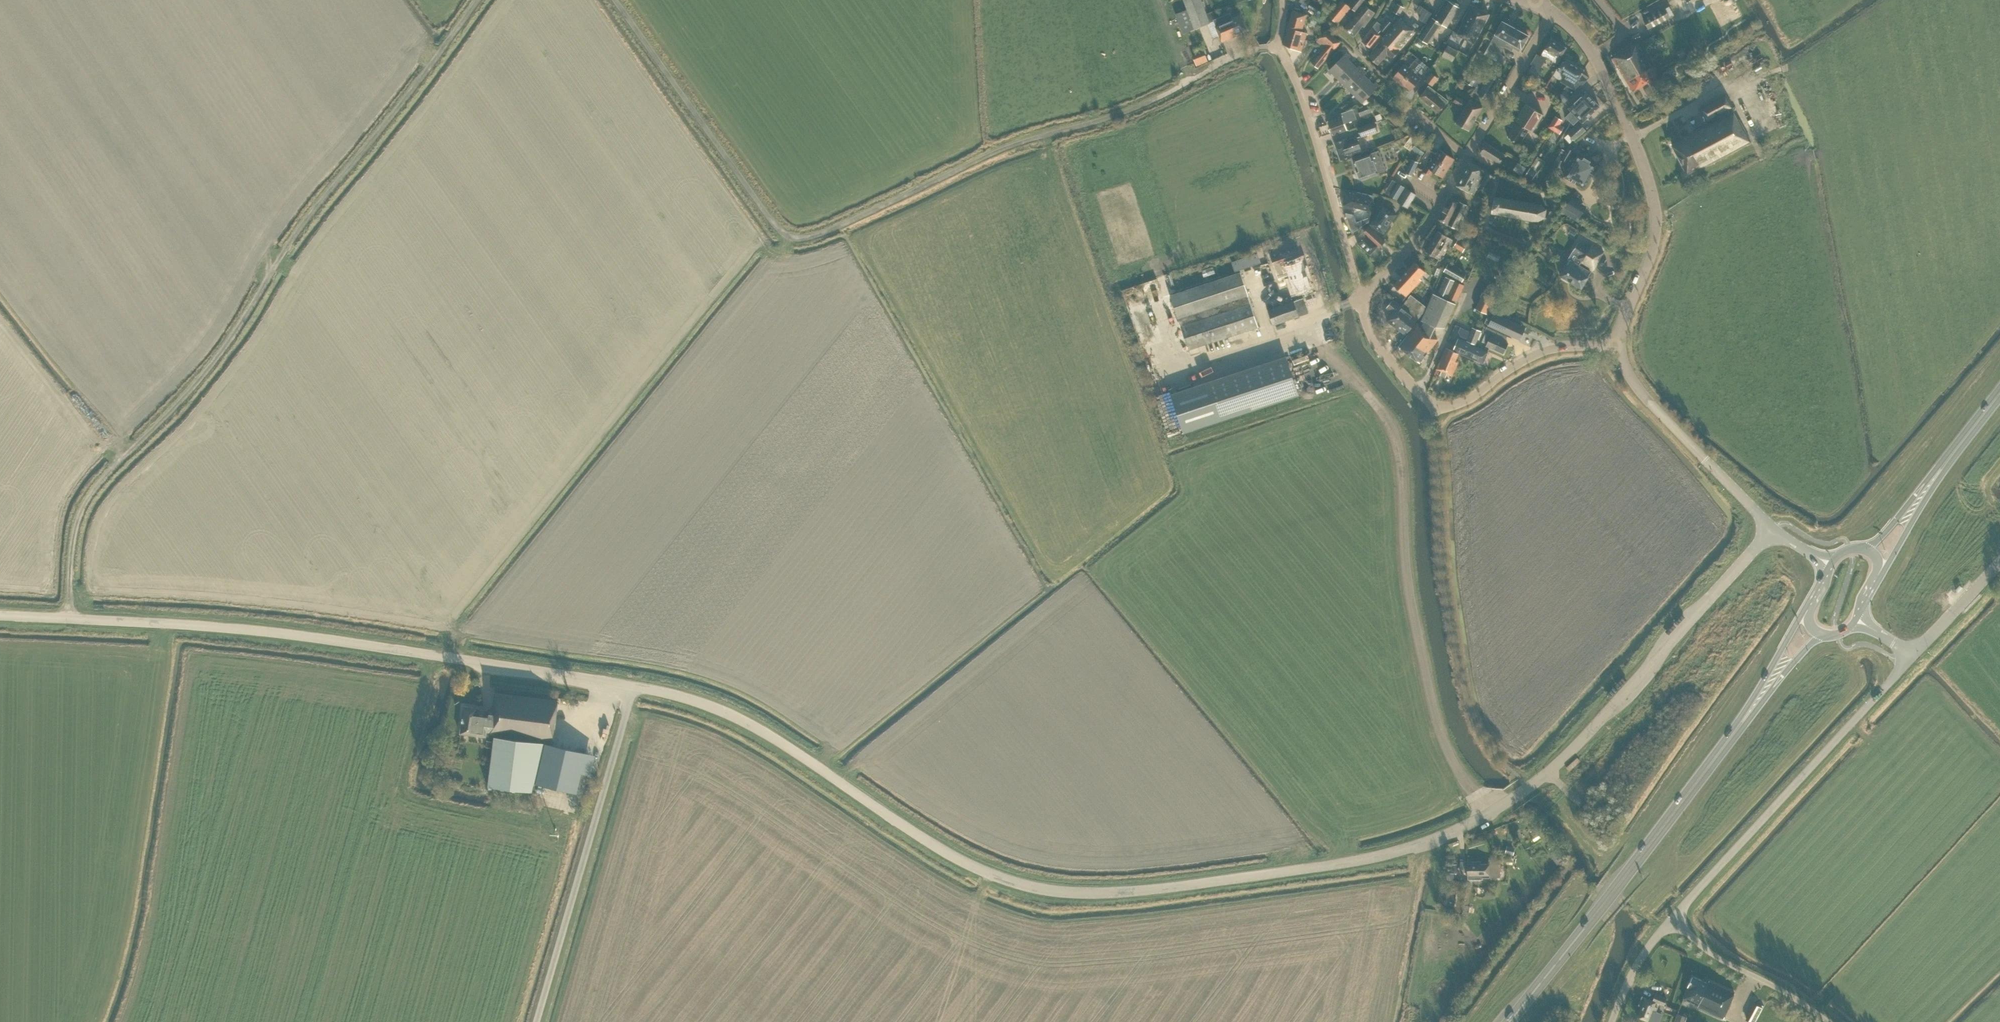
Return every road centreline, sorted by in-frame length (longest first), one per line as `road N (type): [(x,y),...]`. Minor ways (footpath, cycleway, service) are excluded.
road 1 (tertiary): [(1512,799),(1415,847),(1336,866),(1066,896),(1007,885),(712,709),(634,688)]
road 2 (track): [(68,619),(75,532),(96,486),(205,373),(313,212),(479,0)]
road 3 (track): [(615,0),(777,226),(794,238),(840,227),(996,151),(1077,127)]
road 4 (tertiary): [(634,688),(261,633),(68,619)]
road 5 (tertiary): [(1512,799),(1574,749),(1774,527)]
road 6 (trunk): [(1513,1021),(1737,729)]
road 7 (tertiary): [(1619,345),(1655,239),(1656,206),(1597,61),(1553,14)]
road 8 (unclassified): [(1673,920),(1914,655)]
road 9 (unclassified): [(535,1021),(634,688)]
road 10 (residential): [(1619,345),(1548,351),(1467,400),(1434,405),(1377,345),(1362,300)]
road 11 (residential): [(1276,49),(1308,110),(1362,300)]
road 12 (tertiary): [(1774,527),(1649,401),(1619,345)]
road 13 (unclassified): [(1077,127),(1145,105),(1237,57),(1276,49)]
road 14 (unclassified): [(1829,1021),(1673,920)]
road 15 (residential): [(1362,300),(1424,230),(1466,158)]
road 16 (trunk): [(1880,578),(1971,429)]
road 17 (residential): [(1466,158),(1553,14)]
road 18 (trunk): [(1971,429),(1868,549)]
road 19 (trunk): [(1806,608),(1737,729)]
road 20 (trunk): [(1737,729),(1824,636)]
road 21 (tertiary): [(1914,655),(1999,565)]

